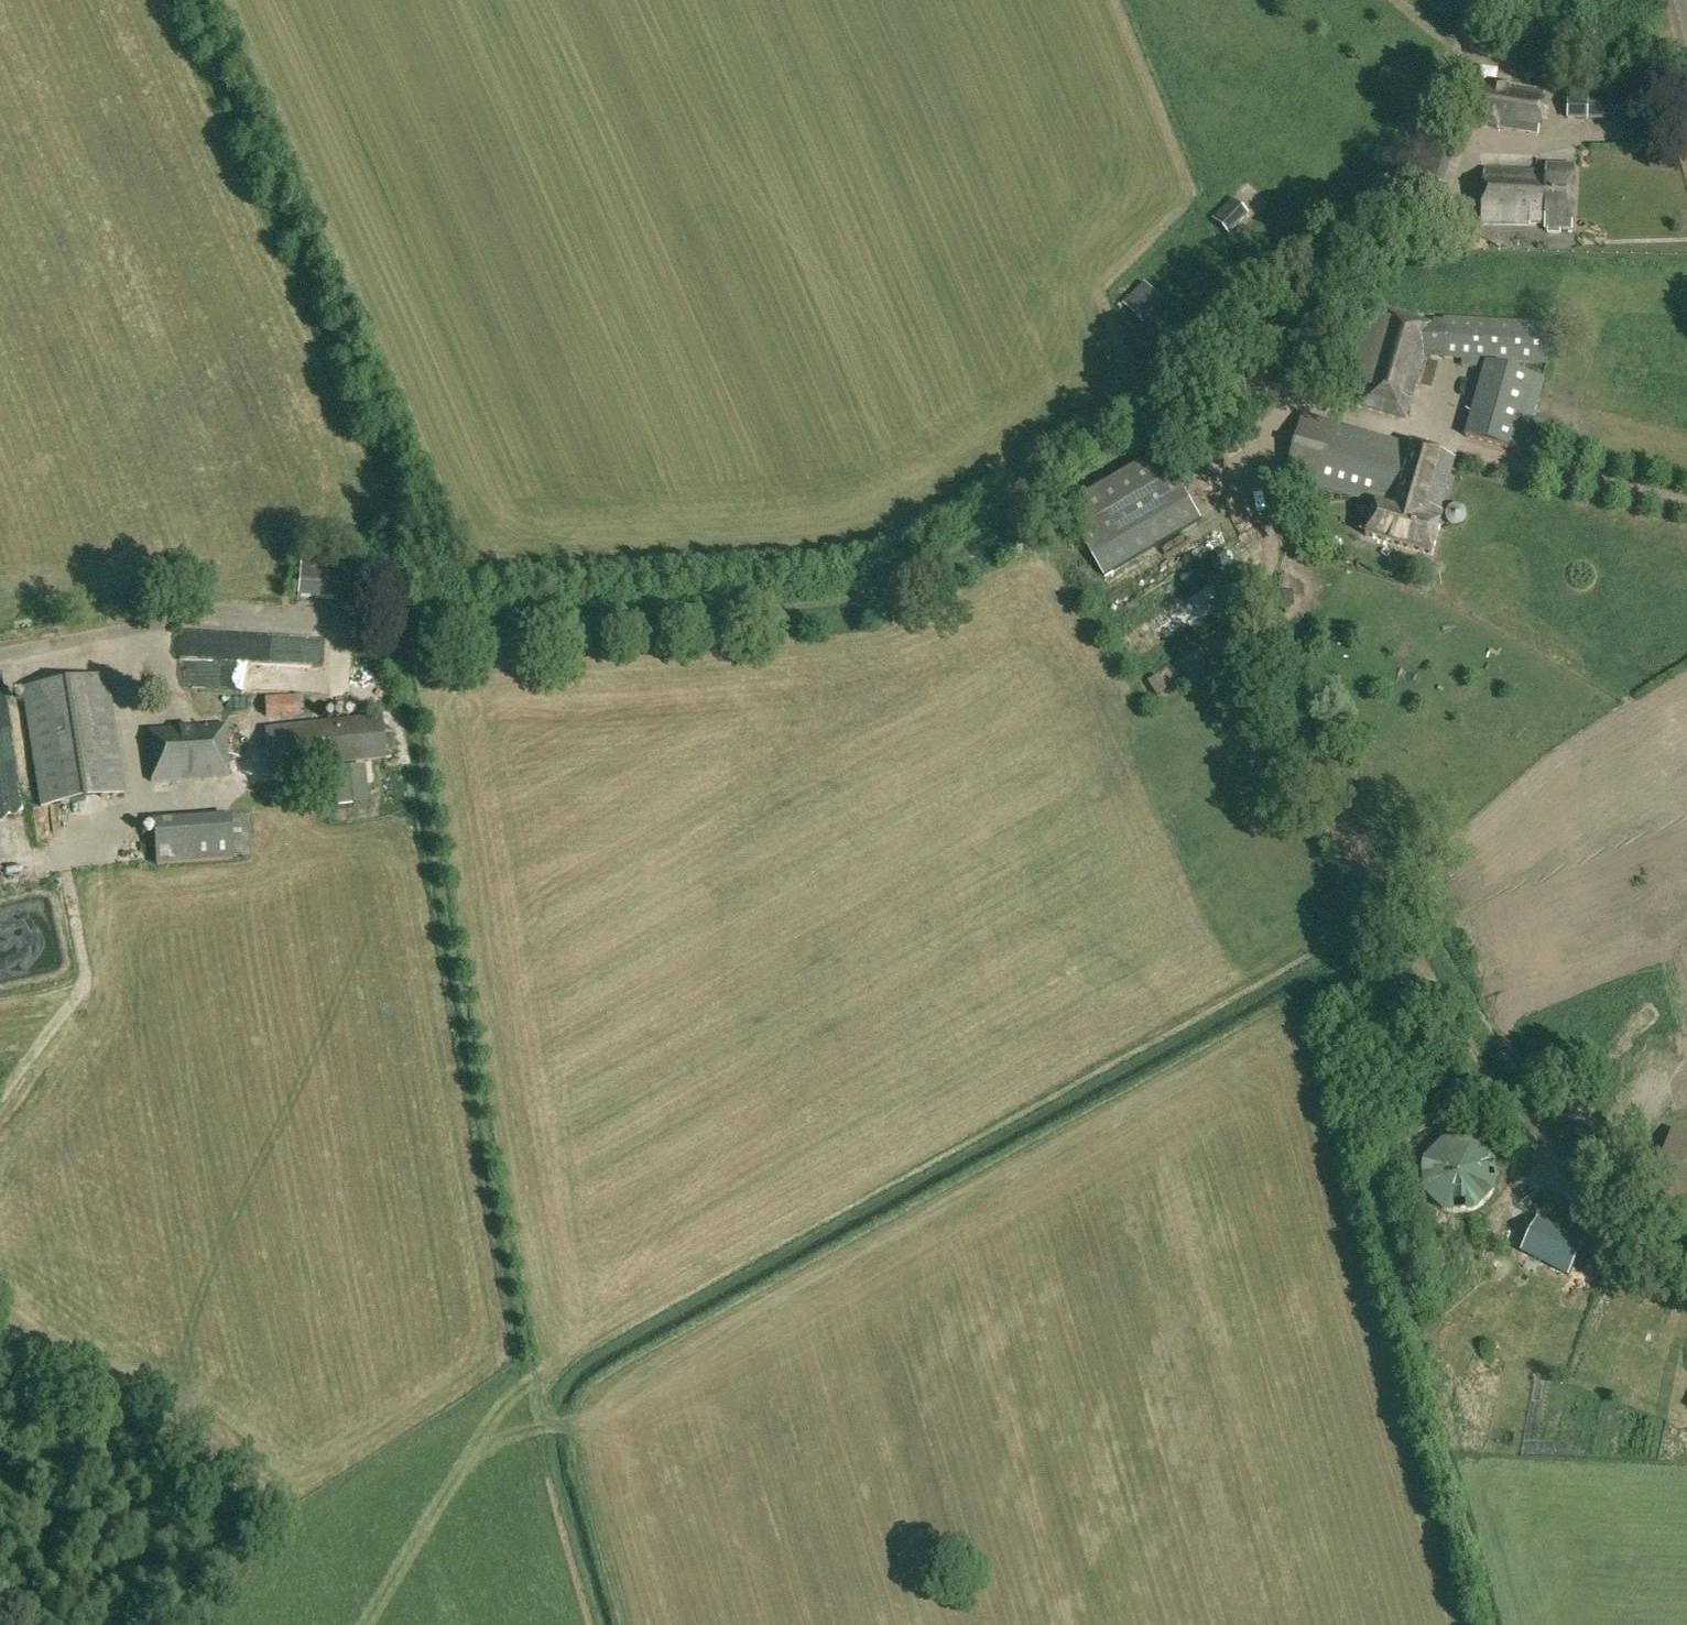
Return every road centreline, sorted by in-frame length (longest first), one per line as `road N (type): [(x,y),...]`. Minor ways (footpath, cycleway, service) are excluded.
road 1 (track): [(406,626),(707,615),(831,598),(964,552),(1267,361),(1450,68)]
road 2 (unclassified): [(406,626),(217,621),(0,658)]
road 3 (track): [(1274,653),(1267,361)]

